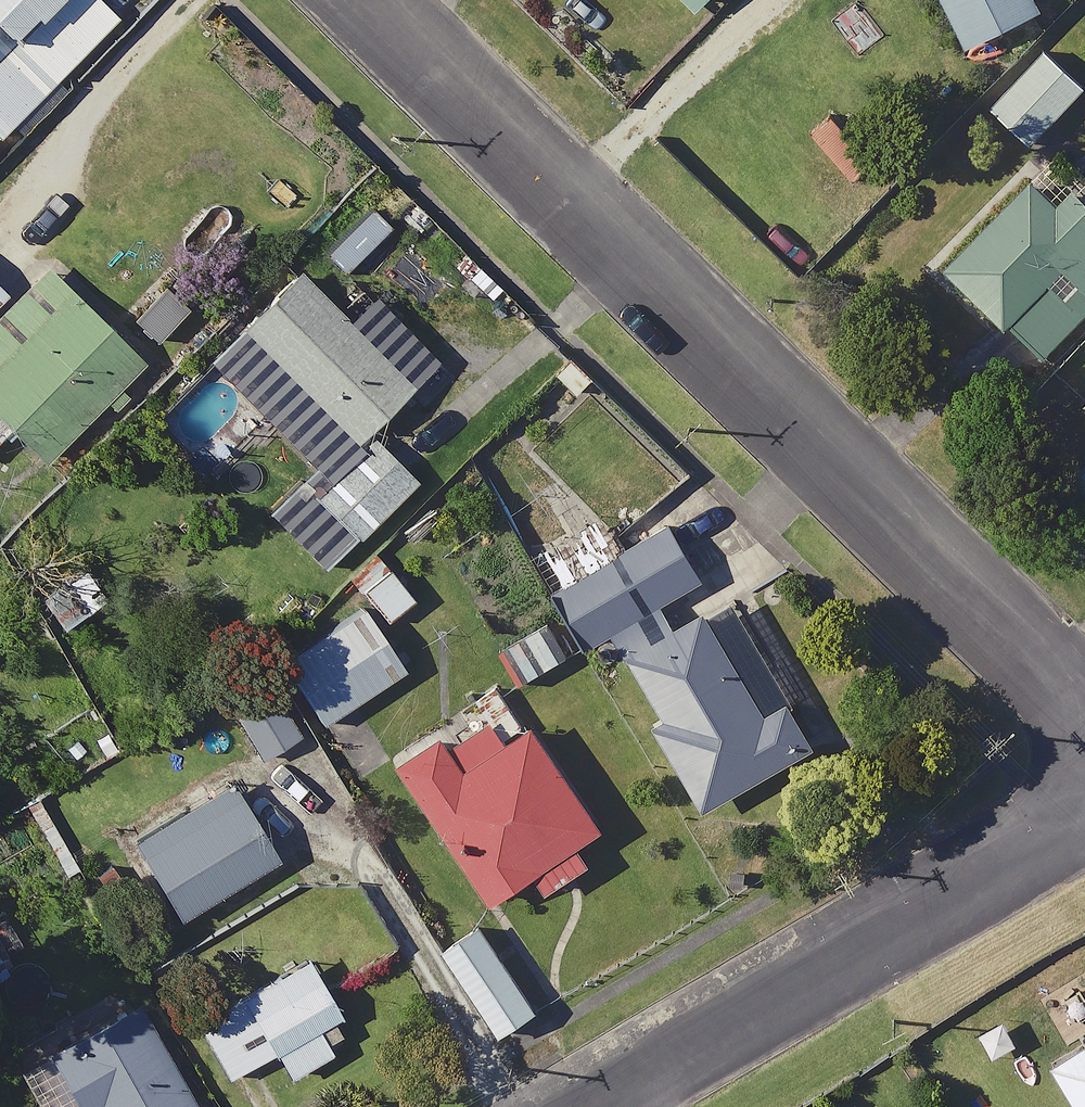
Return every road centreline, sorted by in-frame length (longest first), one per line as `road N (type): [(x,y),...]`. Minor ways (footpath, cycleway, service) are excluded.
road 1 (residential): [(363,0),(1084,708)]
road 2 (residential): [(576,1106),(1084,807)]

